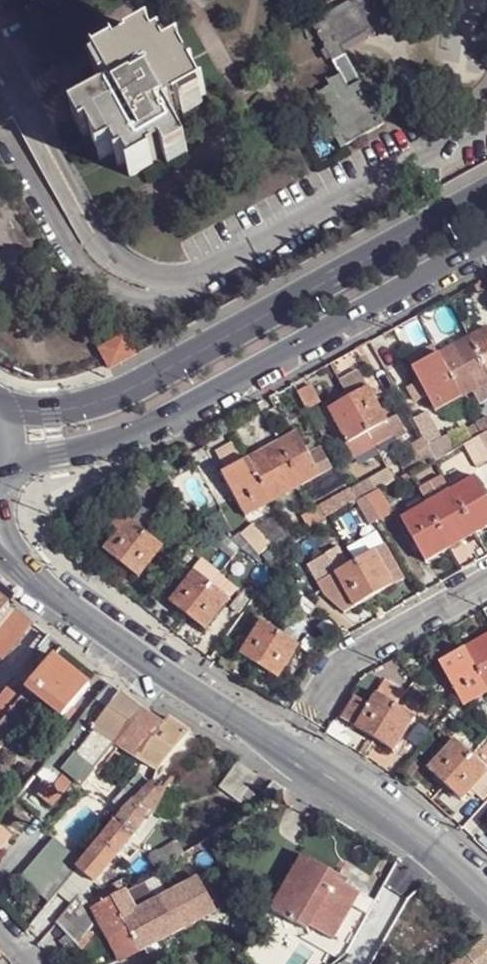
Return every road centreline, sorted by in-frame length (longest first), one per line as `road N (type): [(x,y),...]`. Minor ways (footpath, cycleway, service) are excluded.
road 1 (tertiary): [(486,190),(131,389),(66,409),(0,418)]
road 2 (tertiary): [(0,459),(69,454),(143,429),(486,244)]
road 3 (residential): [(6,551),(95,624),(286,749)]
road 4 (residential): [(286,749),(336,673),(486,588)]
road 5 (residential): [(286,749),(404,830),(486,903)]

